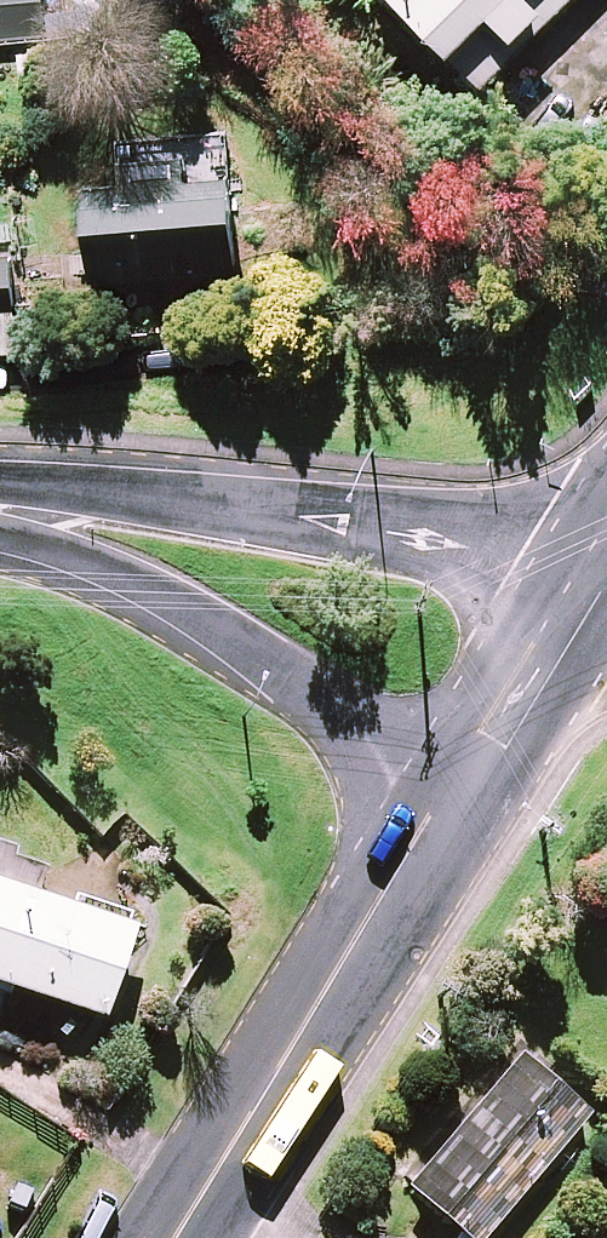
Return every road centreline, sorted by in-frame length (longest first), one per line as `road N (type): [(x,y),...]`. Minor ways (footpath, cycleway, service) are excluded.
road 1 (tertiary): [(0,502),(297,512),(518,561),(565,592)]
road 2 (tertiary): [(168,1237),(442,789)]
road 3 (tertiary): [(442,789),(377,731),(203,612),(0,524)]
road 4 (tertiary): [(442,789),(565,592)]

